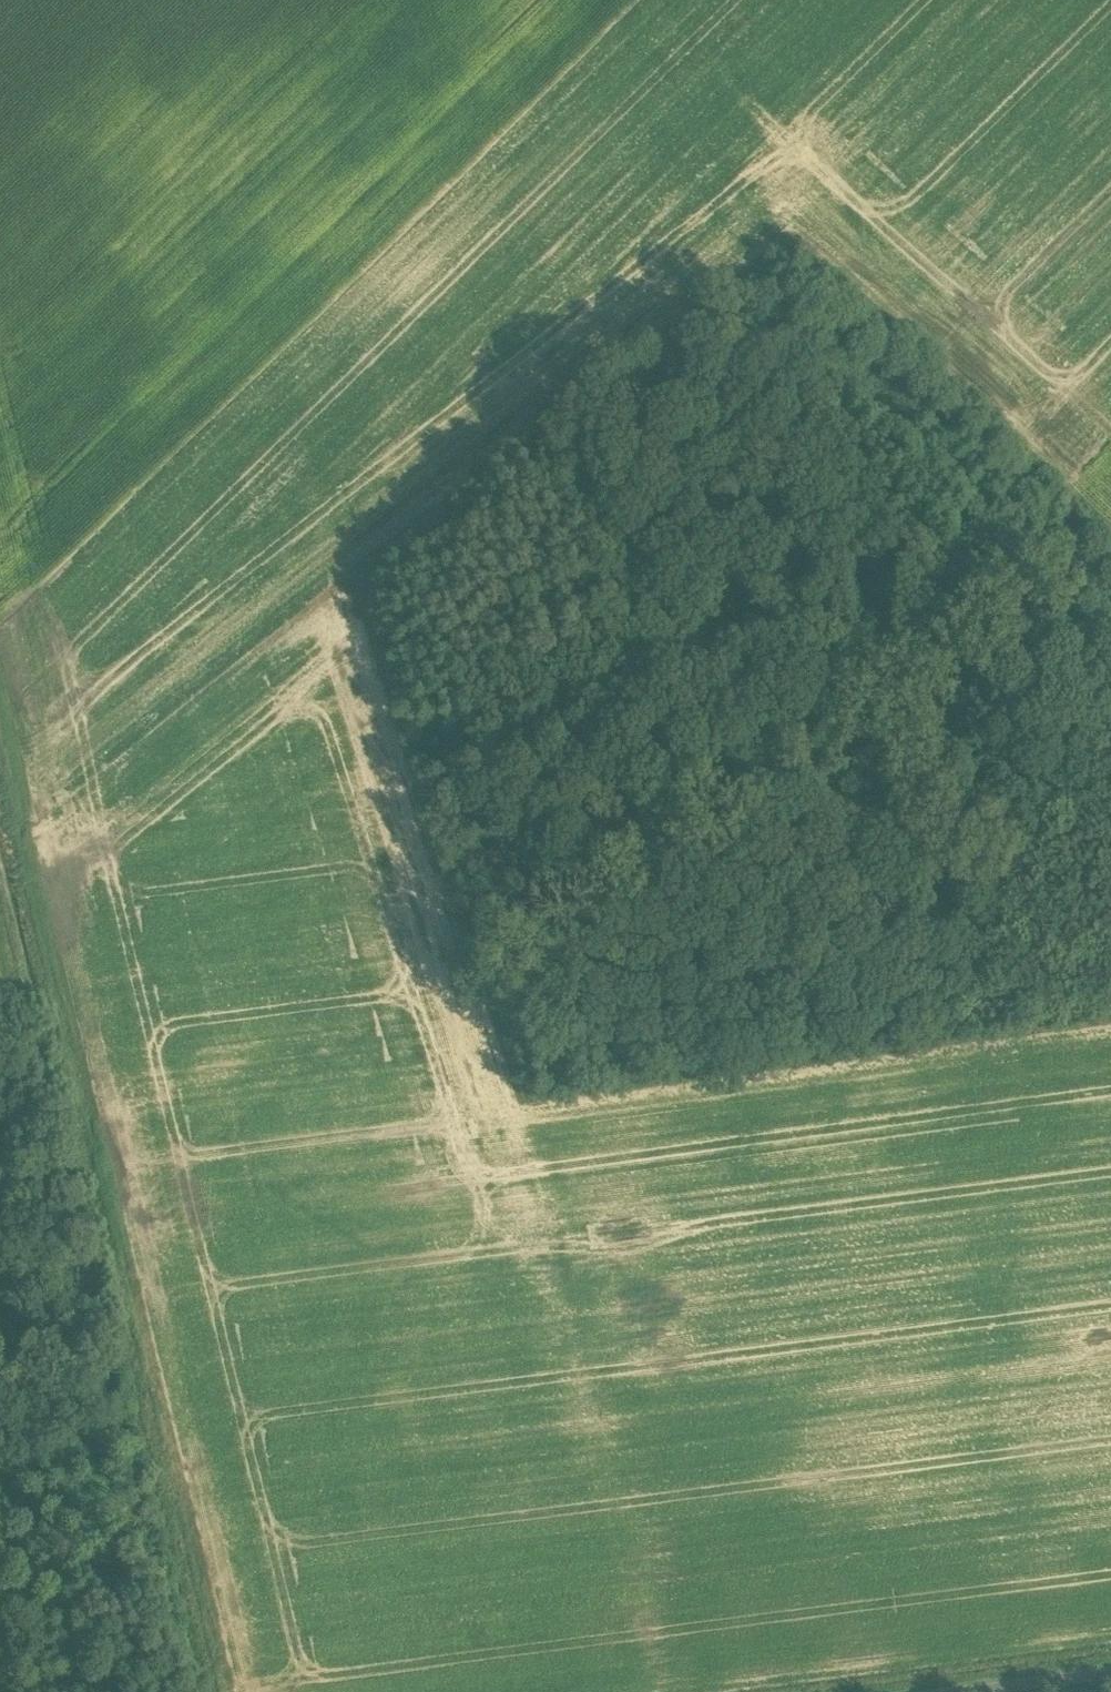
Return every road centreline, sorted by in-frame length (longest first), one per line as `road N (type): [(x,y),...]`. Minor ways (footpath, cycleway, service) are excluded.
road 1 (unclassified): [(1110,1671),(943,1691)]

